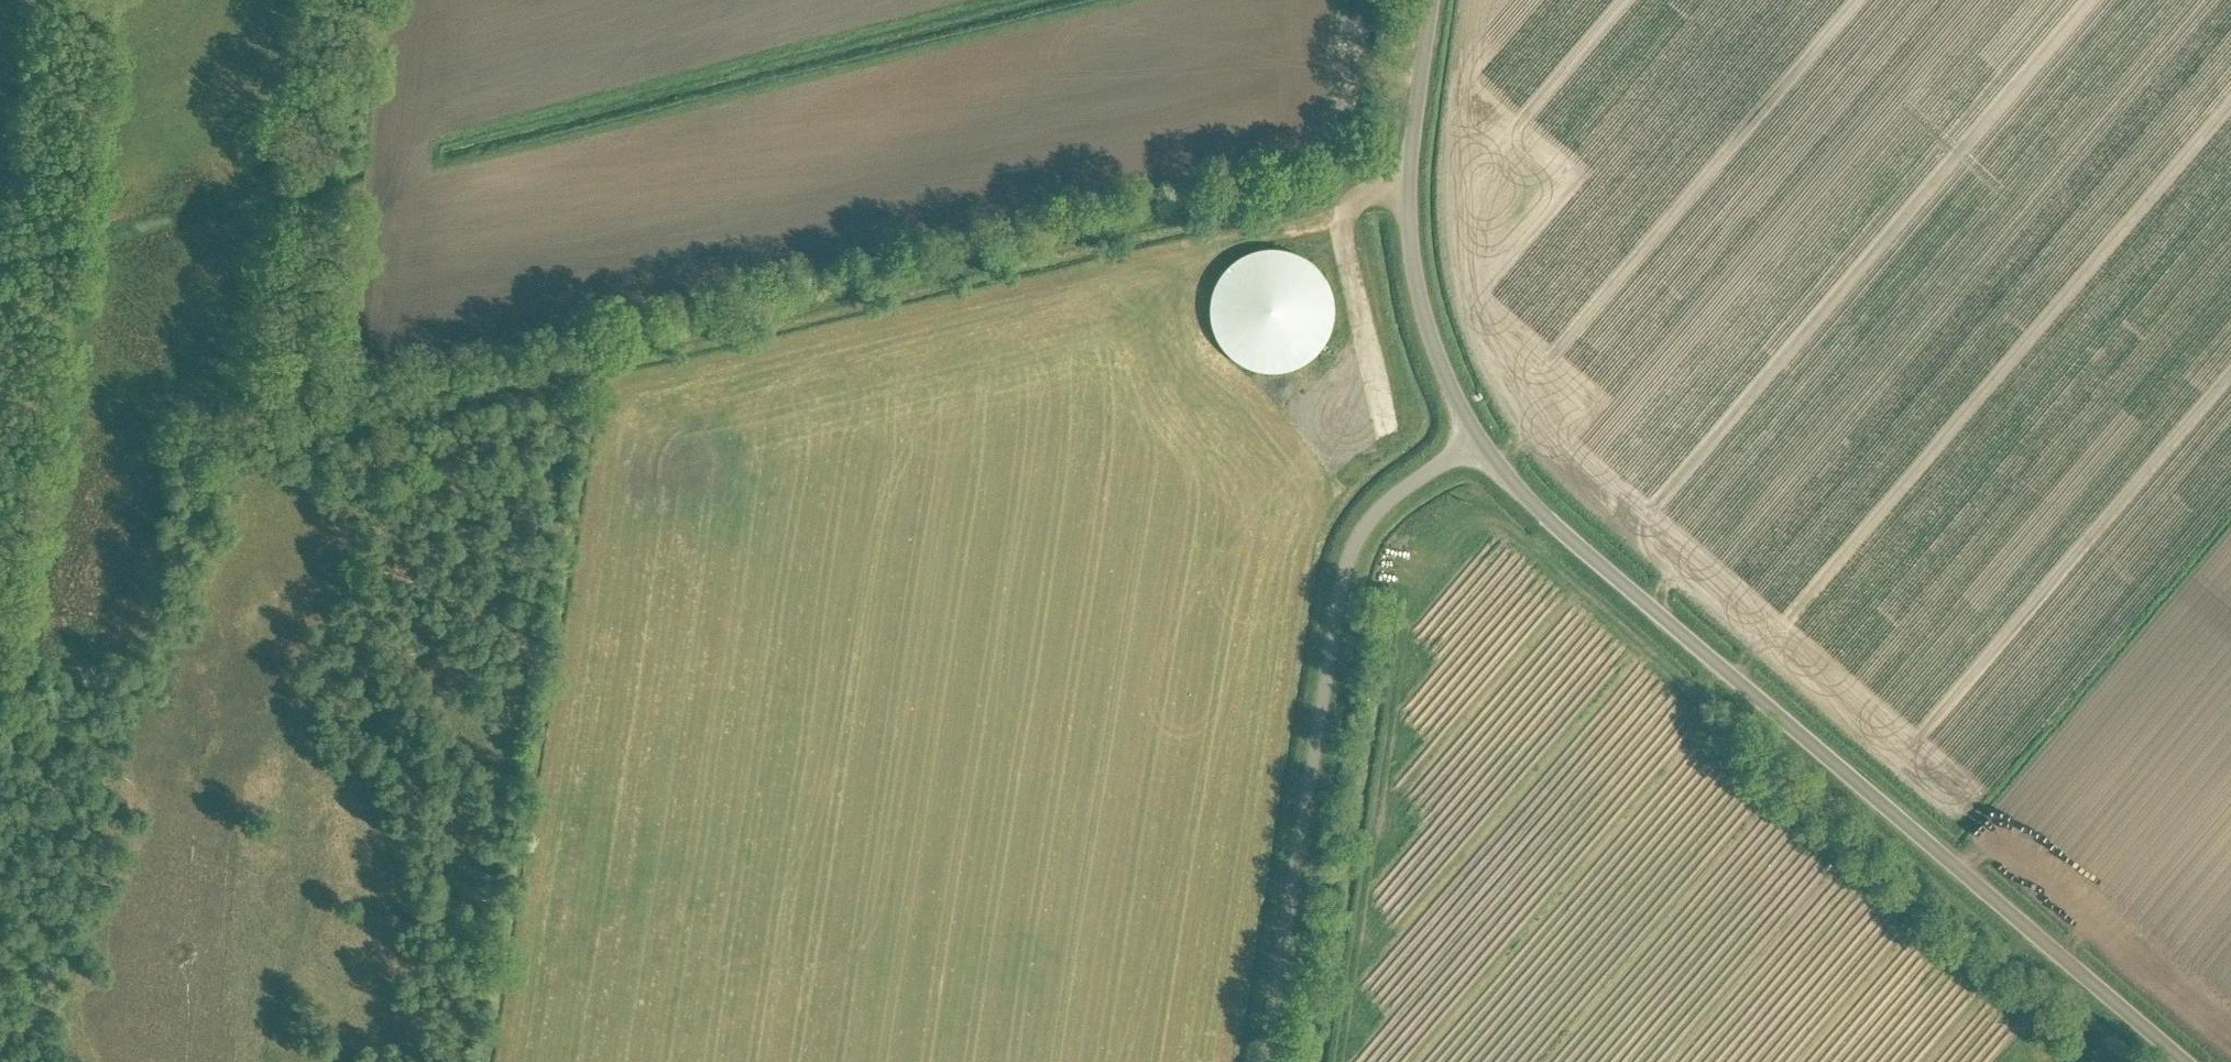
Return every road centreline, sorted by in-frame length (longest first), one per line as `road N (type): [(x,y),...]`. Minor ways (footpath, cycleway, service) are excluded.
road 1 (unclassified): [(2186,1061),(1565,532),(1478,436)]
road 2 (unclassified): [(1267,1061),(1345,572),(1380,507),(1478,436)]
road 3 (unclassified): [(1478,436),(1420,305),(1411,242),(1410,178),(1436,0)]

